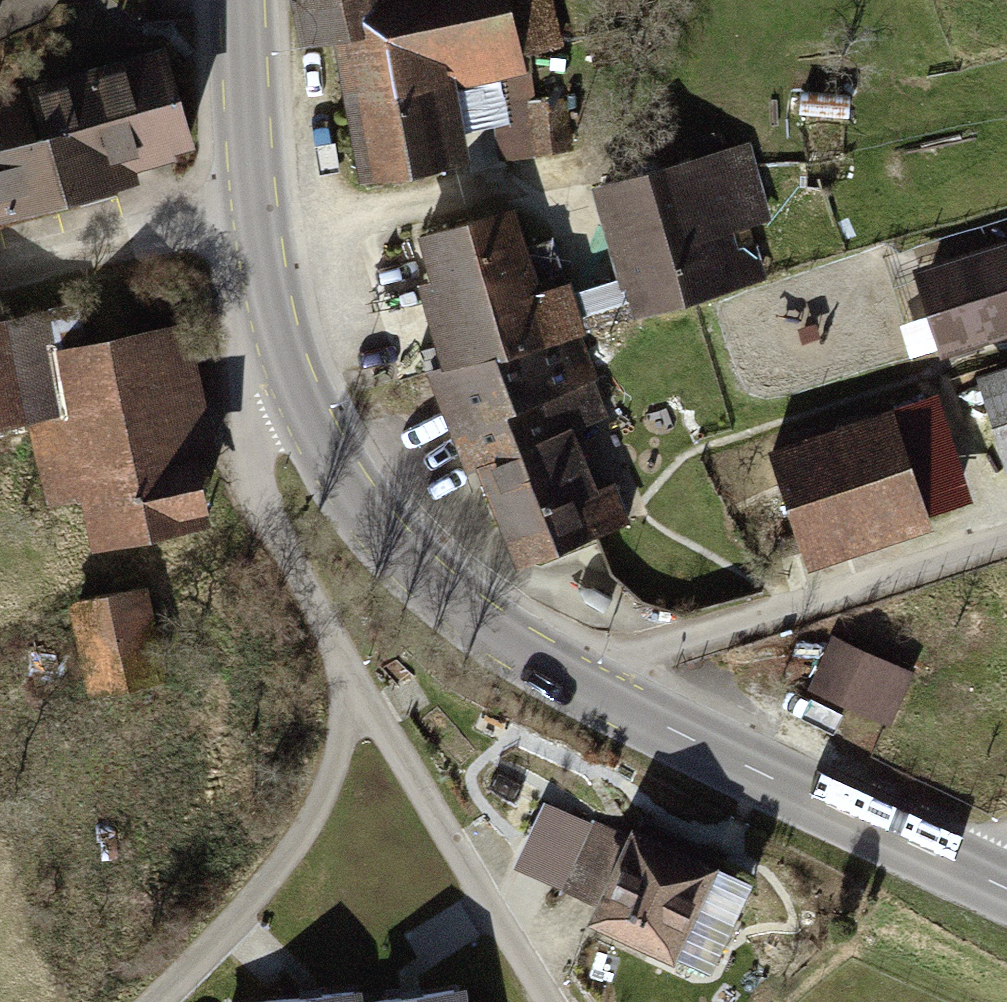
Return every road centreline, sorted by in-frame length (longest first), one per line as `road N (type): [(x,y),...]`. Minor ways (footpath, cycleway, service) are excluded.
road 1 (track): [(546,1001),(286,551),(236,443),(253,398),(289,378)]
road 2 (primary): [(251,216),(289,378),(326,455),(367,512),(459,608),(588,687)]
road 3 (primary): [(588,687),(1006,885)]
road 4 (residential): [(588,687),(634,658),(1006,543)]
road 5 (track): [(349,664),(340,744),(310,820),(234,921),(154,1001)]
road 6 (residential): [(0,278),(251,216)]
road 7 (primary): [(240,0),(251,216)]

